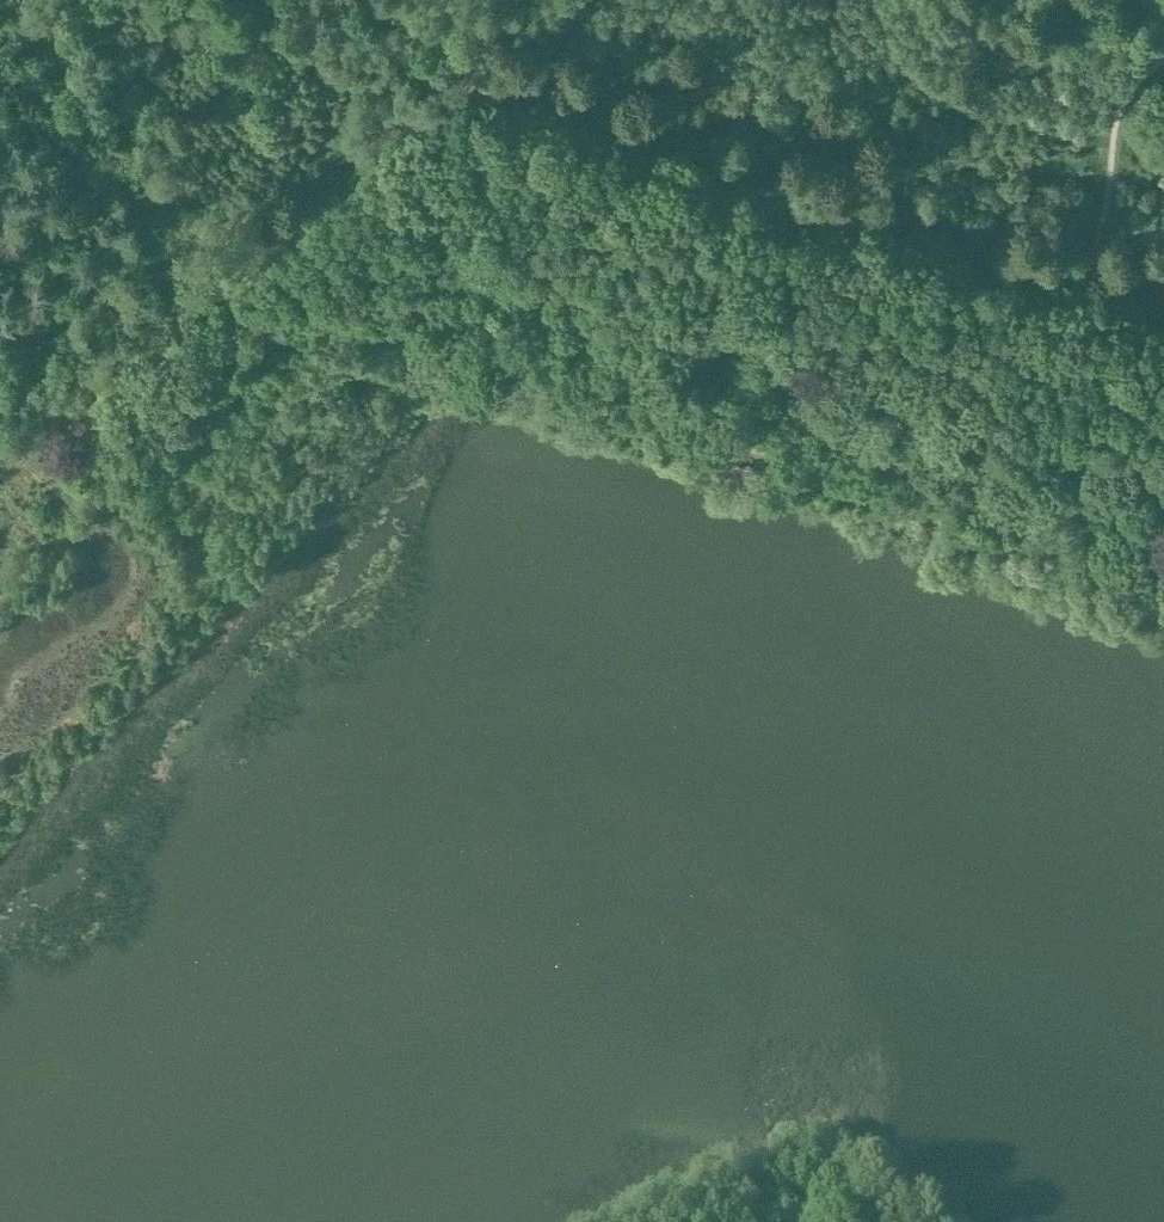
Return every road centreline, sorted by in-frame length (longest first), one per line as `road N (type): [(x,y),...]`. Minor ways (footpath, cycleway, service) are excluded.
road 1 (track): [(0,476),(438,130),(479,108),(531,117),(1163,332)]

